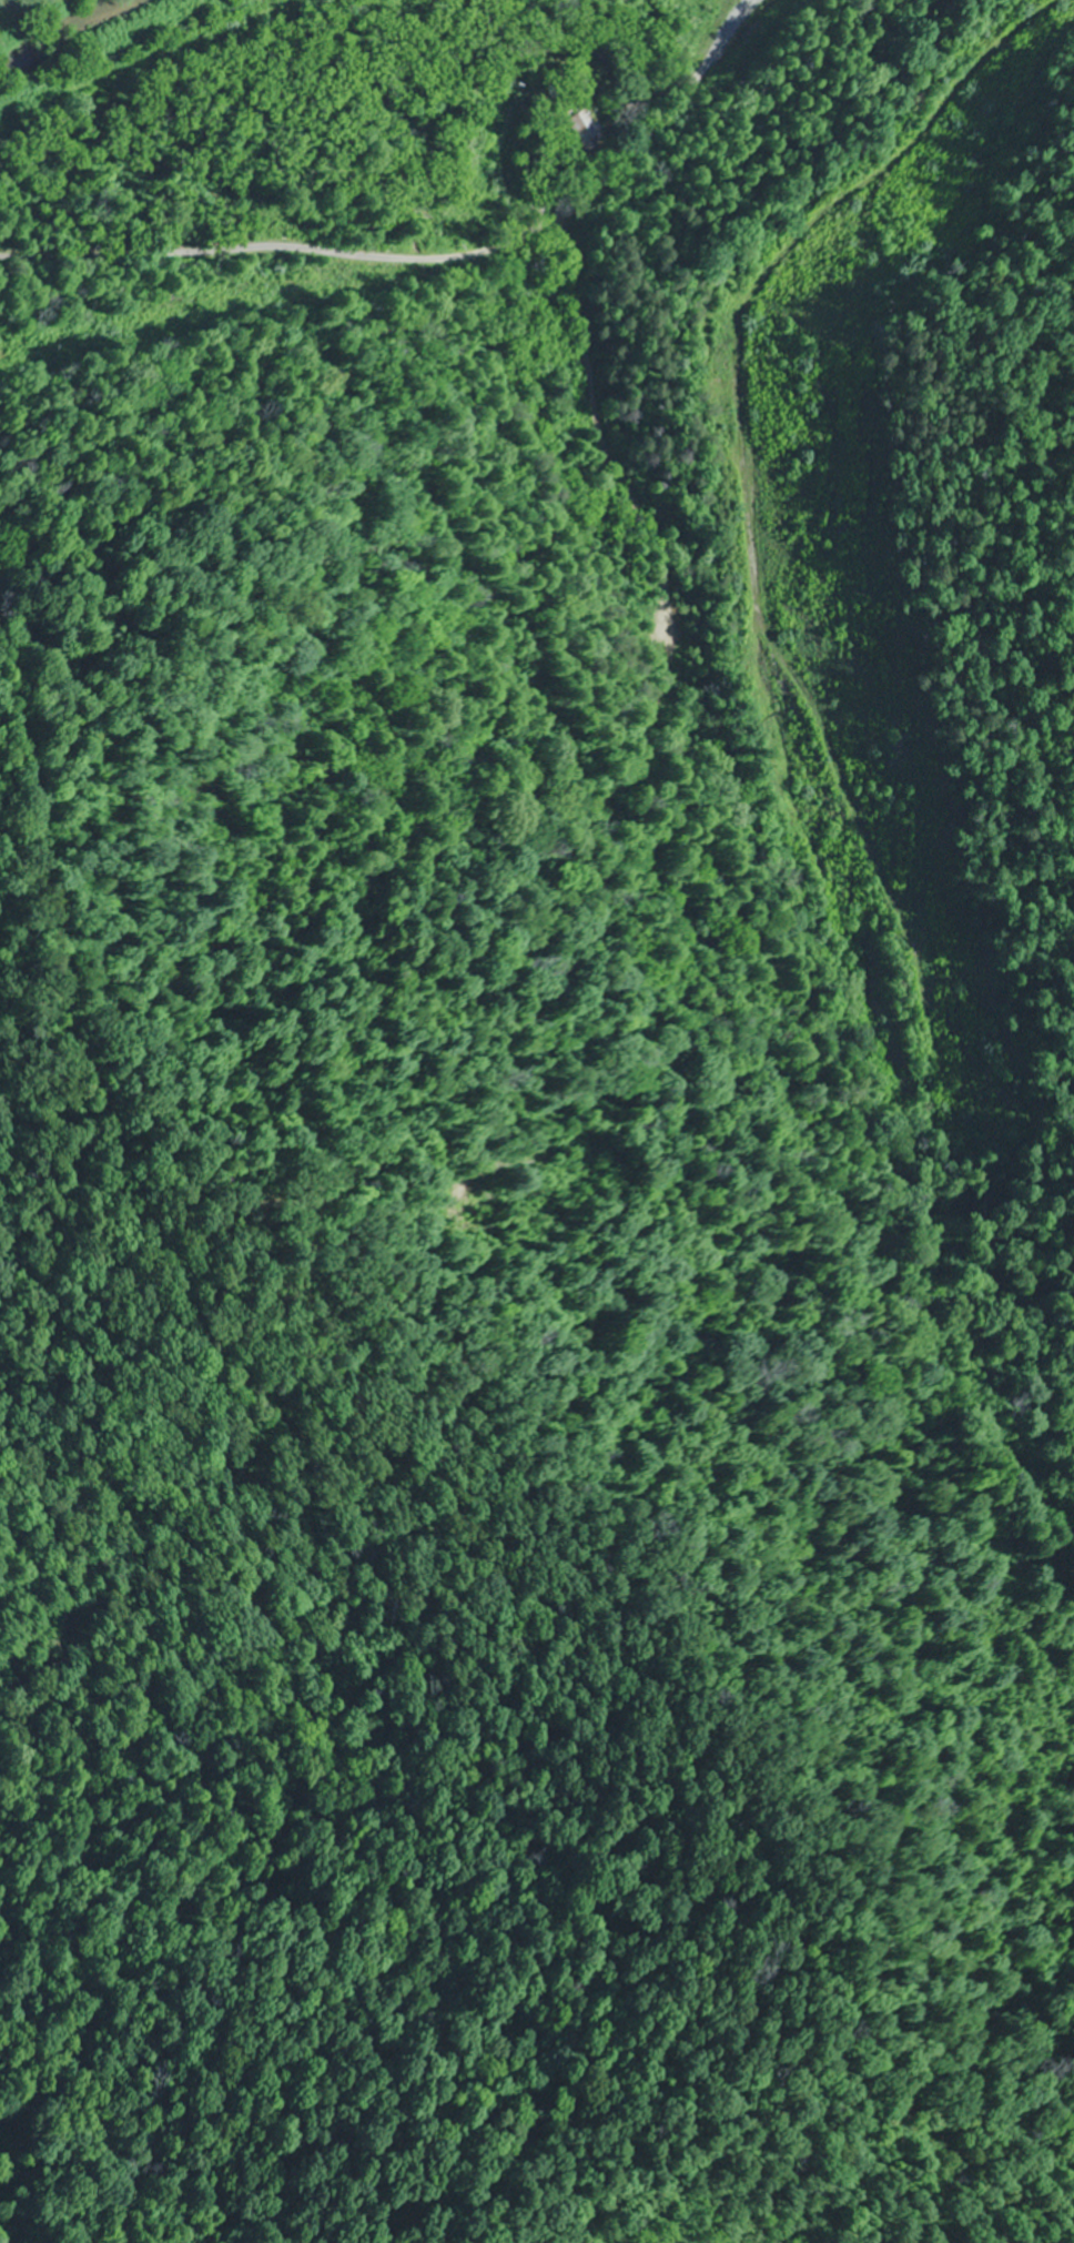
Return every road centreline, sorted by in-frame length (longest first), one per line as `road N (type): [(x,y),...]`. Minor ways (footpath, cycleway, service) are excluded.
road 1 (residential): [(0,254),(97,259),(264,247),(454,257),(741,33),(769,0)]

